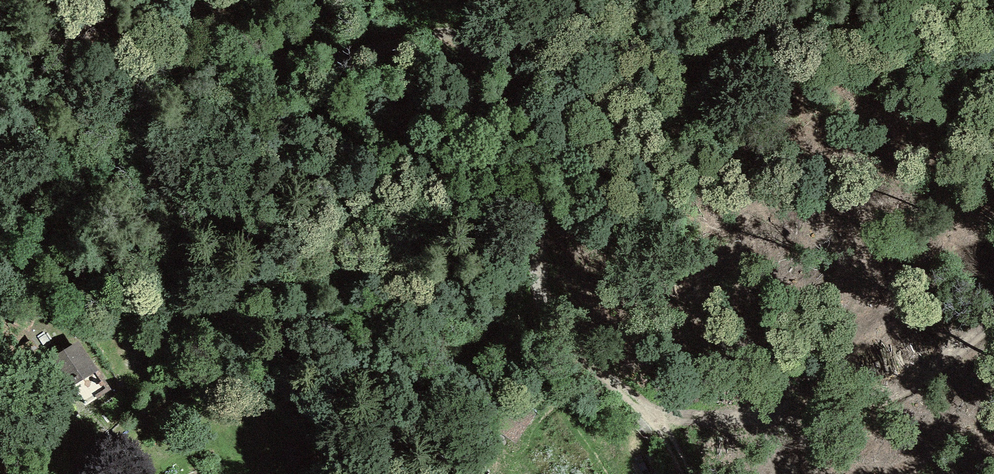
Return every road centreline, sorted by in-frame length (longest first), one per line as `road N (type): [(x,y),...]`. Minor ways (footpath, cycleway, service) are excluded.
road 1 (track): [(167,0),(262,26),(384,18),(422,30),(505,141),(535,223),(535,307),(651,421),(668,473)]
road 2 (track): [(651,421),(791,412),(909,389),(993,323)]
road 3 (track): [(166,3),(140,321)]

